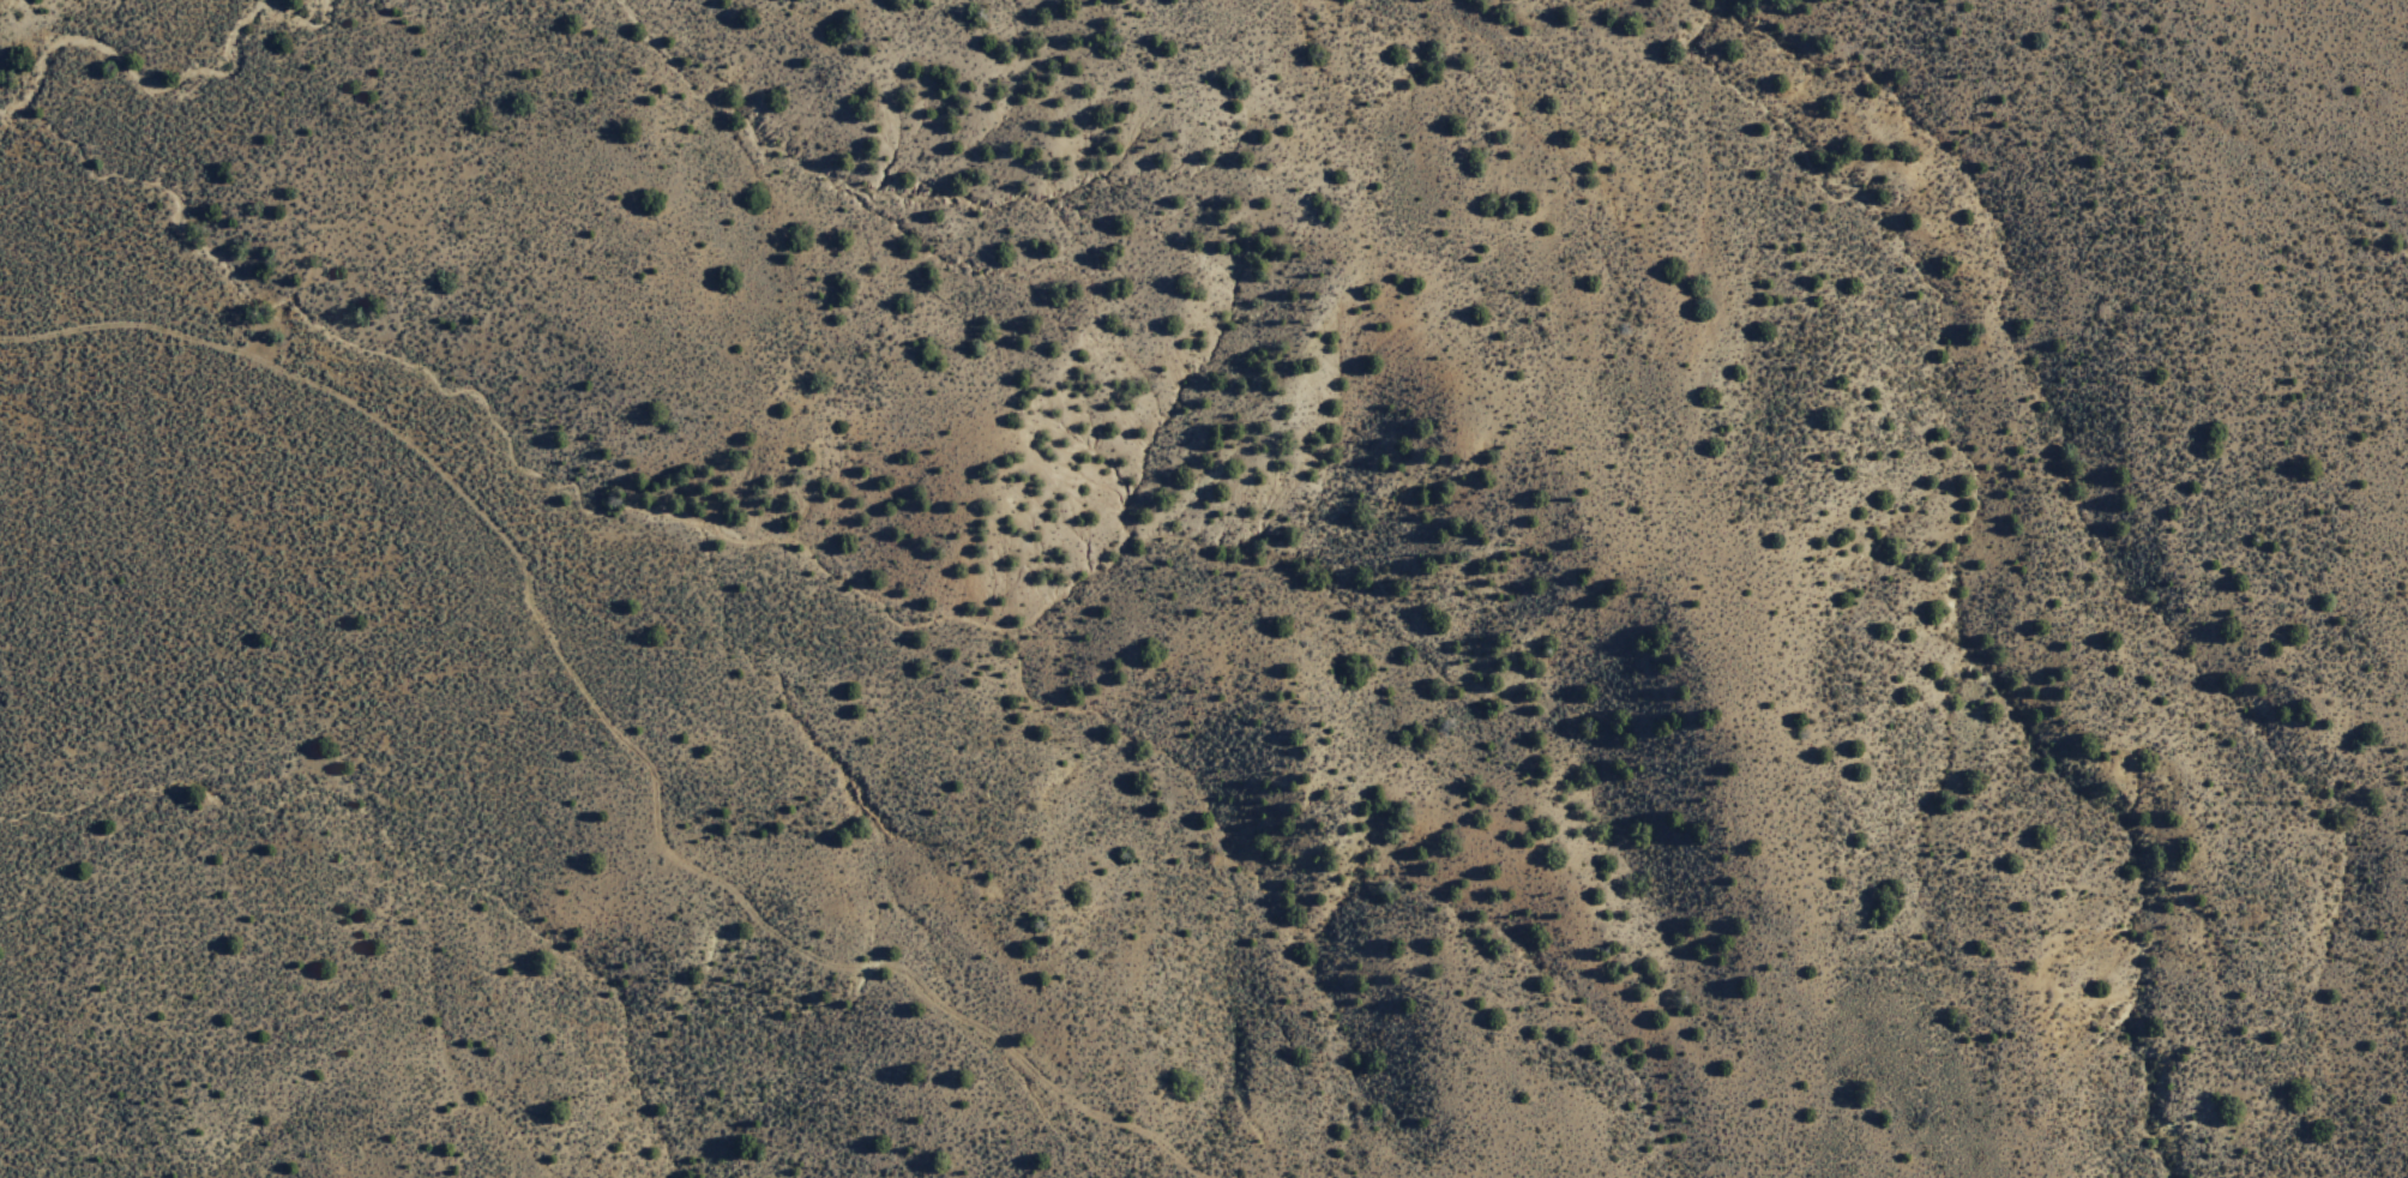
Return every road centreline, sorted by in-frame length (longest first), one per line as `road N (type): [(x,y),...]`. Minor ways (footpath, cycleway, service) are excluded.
road 1 (track): [(0,336),(121,323),(167,326),(267,357),(356,395),(386,416),(441,458),(525,547),(560,639),(606,710),(660,770),(667,825),(682,855),(750,894),(802,950),(855,973),(899,969),(1004,1038),(1039,1071),(1065,1128),(1113,1177)]

